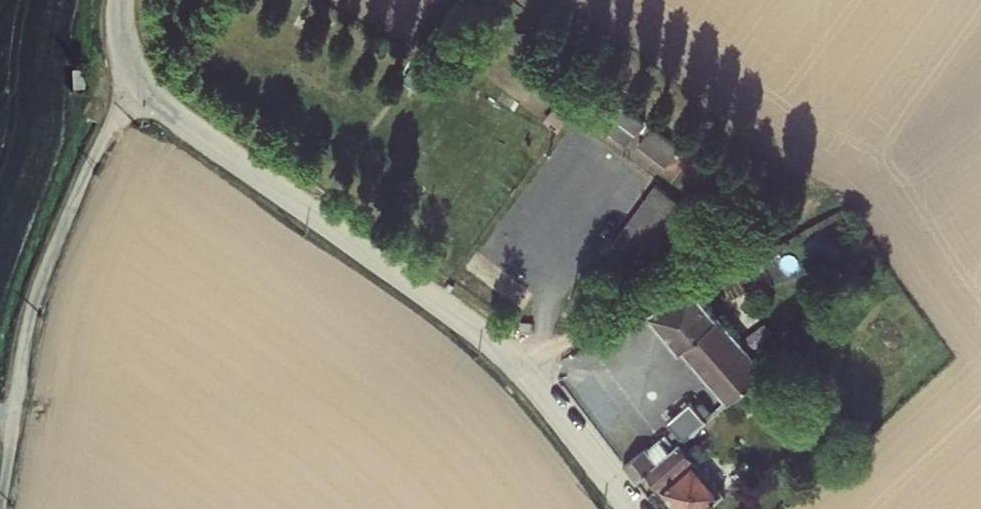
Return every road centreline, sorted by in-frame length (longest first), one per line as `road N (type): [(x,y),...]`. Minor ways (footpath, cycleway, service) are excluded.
road 1 (unclassified): [(142,85),(520,366),(629,508)]
road 2 (residential): [(142,85),(97,153),(41,287),(21,365),(1,508)]
road 3 (track): [(520,366),(780,230),(823,180)]

